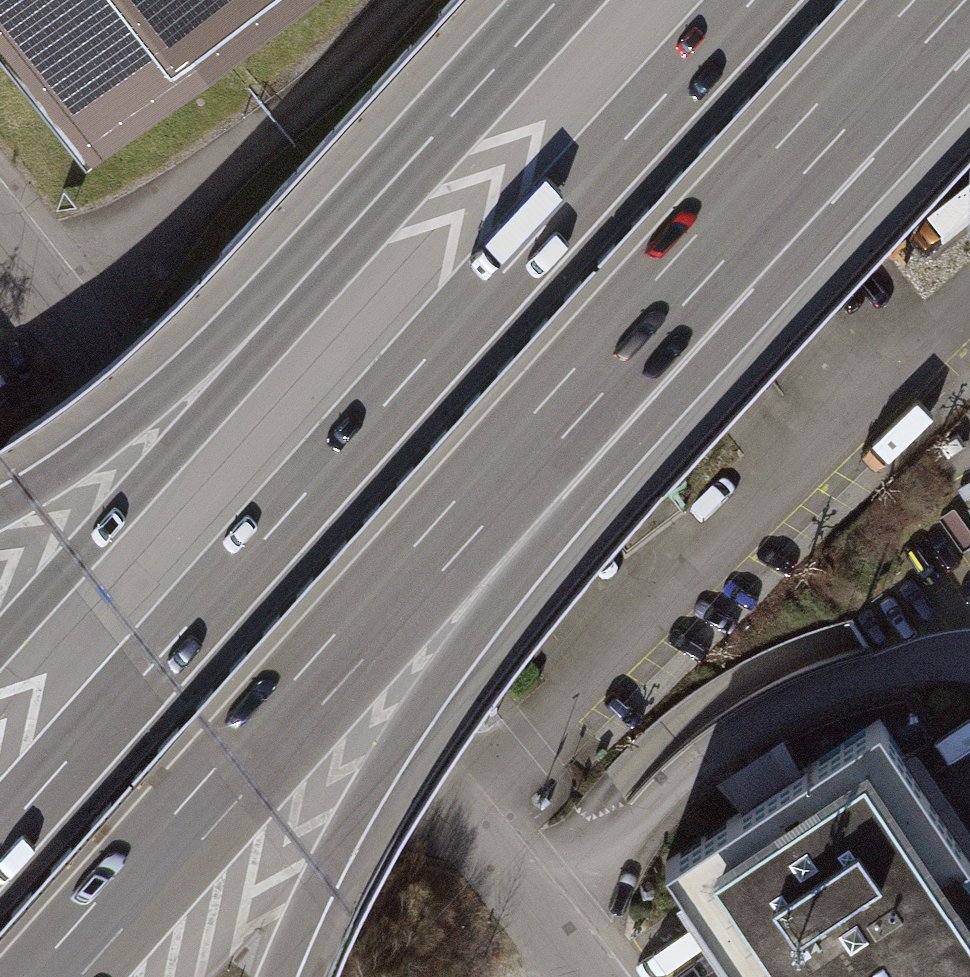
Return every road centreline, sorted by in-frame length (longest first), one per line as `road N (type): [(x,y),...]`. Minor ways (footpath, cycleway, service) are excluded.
road 1 (motorway): [(753,0),(0,837)]
road 2 (motorway): [(56,976),(711,249)]
road 3 (residential): [(0,259),(584,976)]
road 4 (motorway): [(278,976),(387,759),(711,249)]
road 5 (motorway): [(544,14),(441,164),(0,644)]
road 6 (motorway): [(544,14),(405,132),(121,429),(0,508)]
road 7 (motorway): [(711,249),(941,0)]

